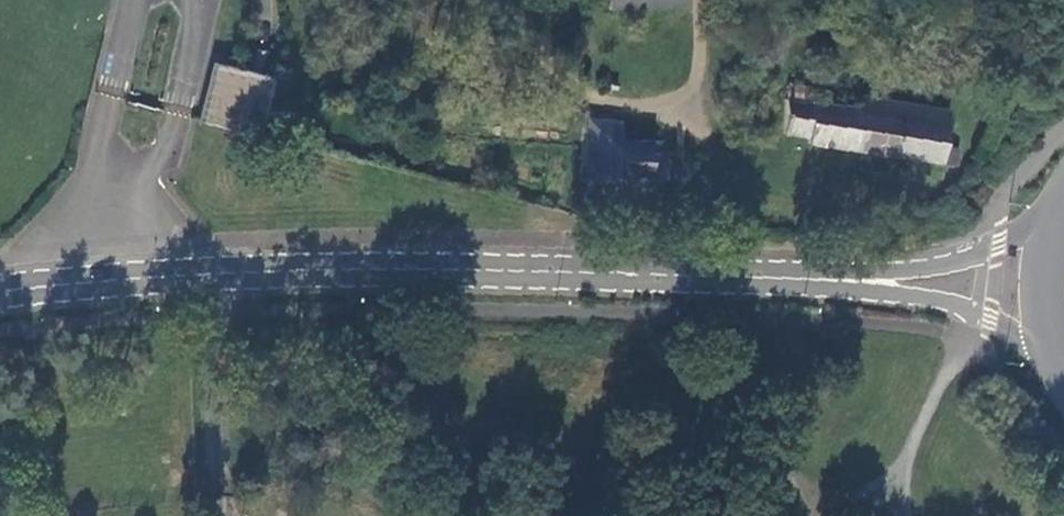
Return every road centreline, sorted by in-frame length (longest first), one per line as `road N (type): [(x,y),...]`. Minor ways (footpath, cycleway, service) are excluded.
road 1 (tertiary): [(790,276),(489,268),(212,273),(0,293)]
road 2 (tertiary): [(790,276),(988,319),(1057,362)]
road 3 (tertiary): [(1053,223),(996,247),(790,276)]
road 4 (primary): [(1053,223),(1044,316),(1057,362)]

